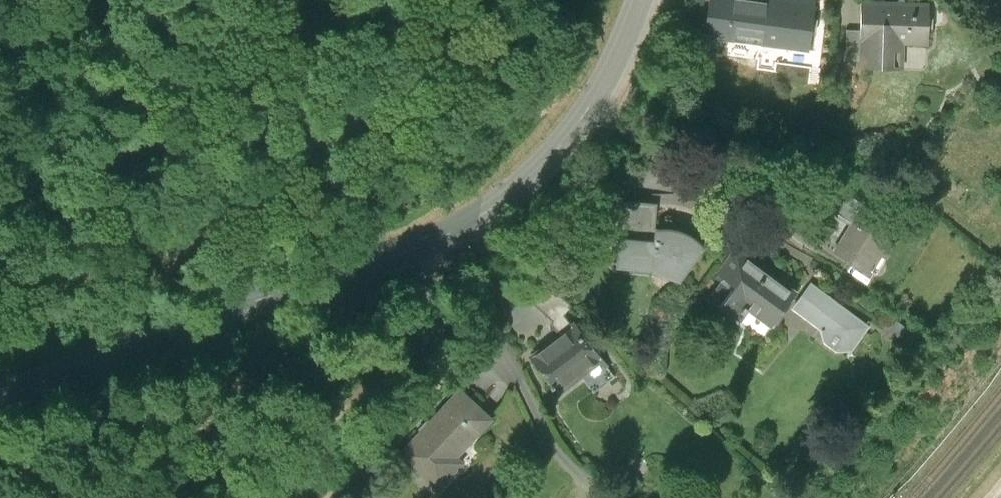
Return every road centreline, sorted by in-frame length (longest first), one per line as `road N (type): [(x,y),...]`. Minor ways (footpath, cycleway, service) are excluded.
road 1 (residential): [(641,0),(579,123),(527,183),(477,219),(433,243),(0,398)]
road 2 (track): [(435,274),(413,318),(277,497)]

